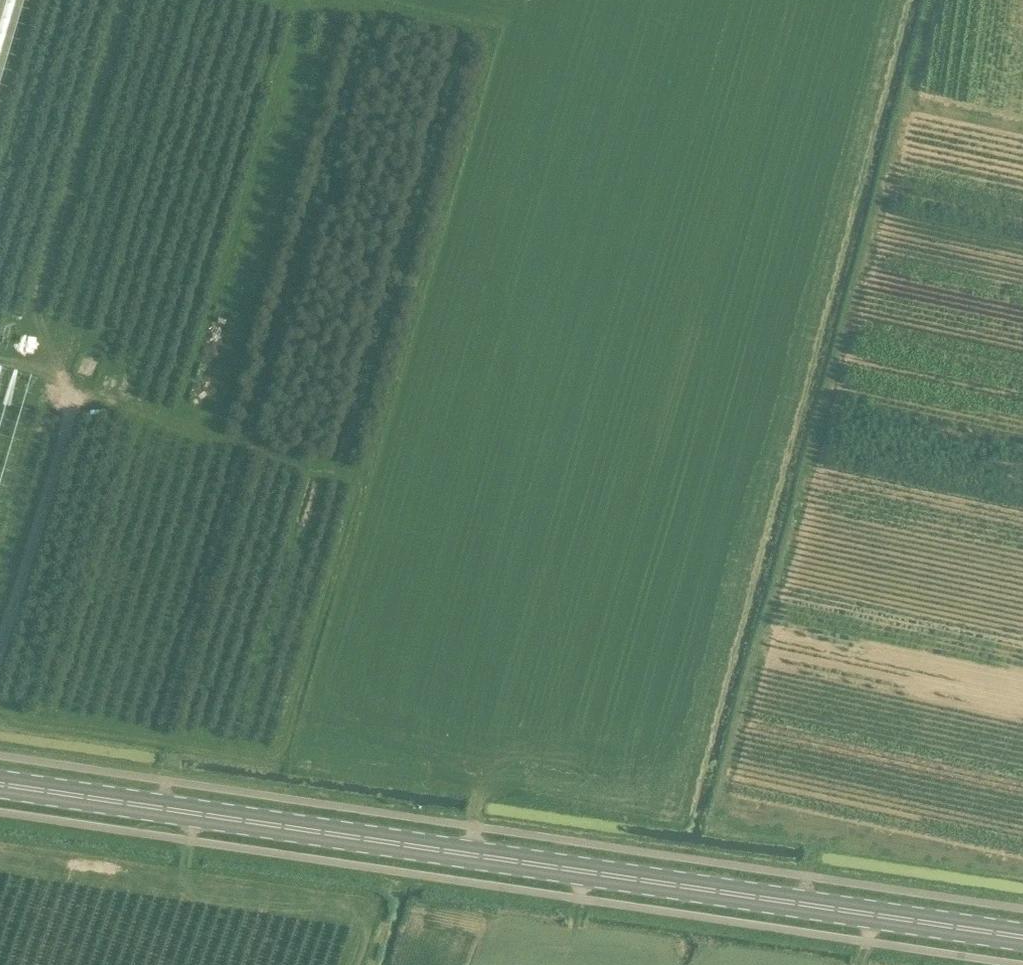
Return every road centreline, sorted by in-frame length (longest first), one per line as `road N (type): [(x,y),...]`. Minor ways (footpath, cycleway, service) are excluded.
road 1 (primary): [(1022,937),(0,782)]

